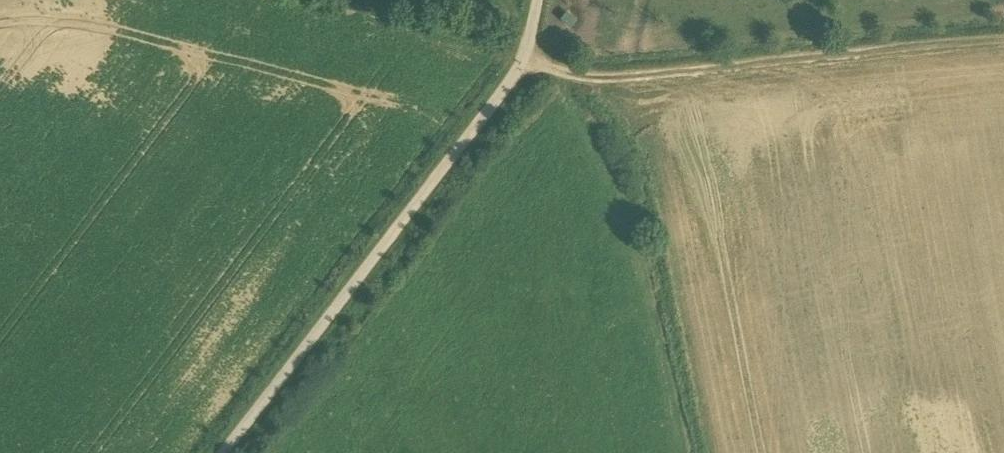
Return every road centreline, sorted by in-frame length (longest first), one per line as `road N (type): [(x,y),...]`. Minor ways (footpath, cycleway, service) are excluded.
road 1 (track): [(221,452),(530,52),(537,0)]
road 2 (track): [(530,52),(562,73),(595,80),(1003,38)]
road 3 (track): [(529,33),(402,0)]

